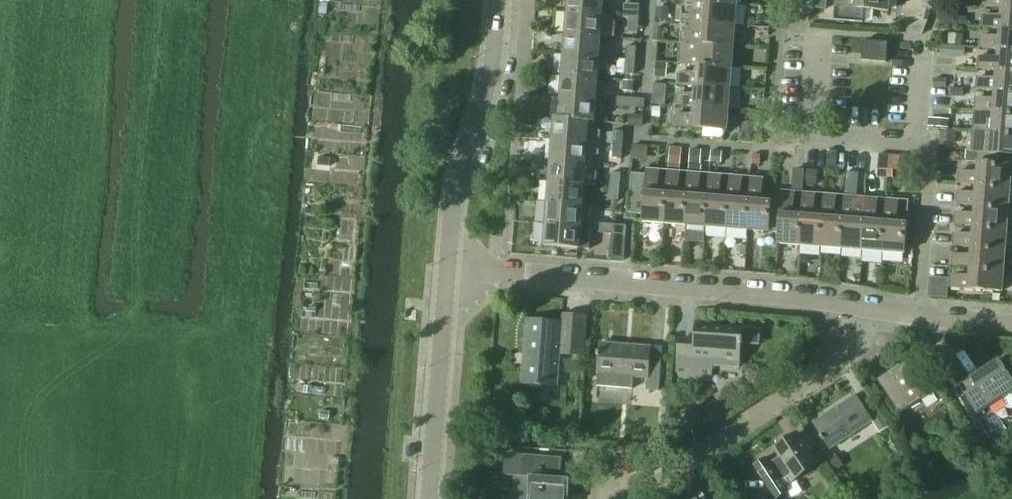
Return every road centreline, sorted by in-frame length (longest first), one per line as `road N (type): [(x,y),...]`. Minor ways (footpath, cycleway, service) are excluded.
road 1 (residential): [(450,266),(862,305)]
road 2 (residential): [(627,498),(853,346),(862,305)]
road 3 (secondary): [(450,266),(459,175),(492,57),(497,0)]
road 4 (secondary): [(430,474),(450,266)]
road 5 (residential): [(918,309),(931,158),(915,142)]

